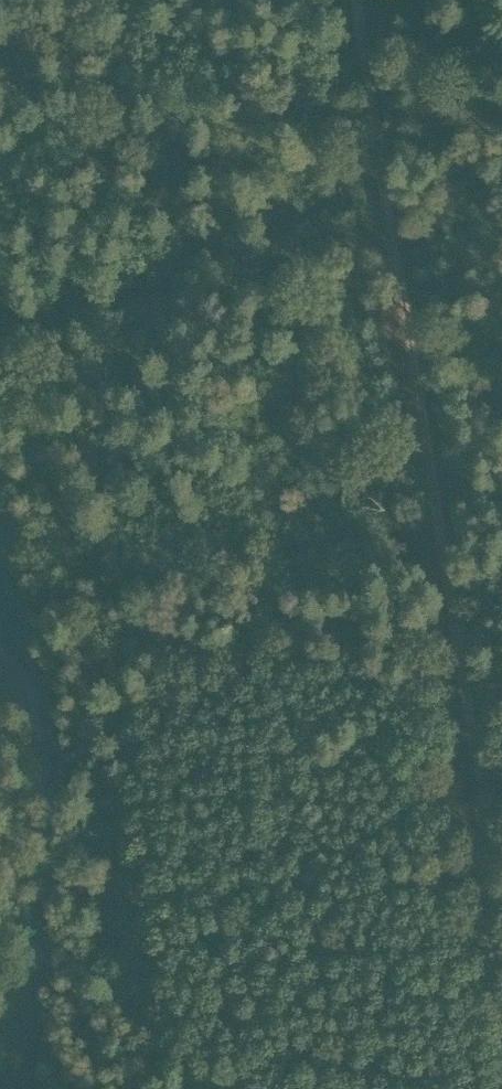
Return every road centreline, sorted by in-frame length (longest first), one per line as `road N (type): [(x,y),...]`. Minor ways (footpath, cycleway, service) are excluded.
road 1 (track): [(501,881),(359,0)]
road 2 (track): [(0,344),(399,227)]

